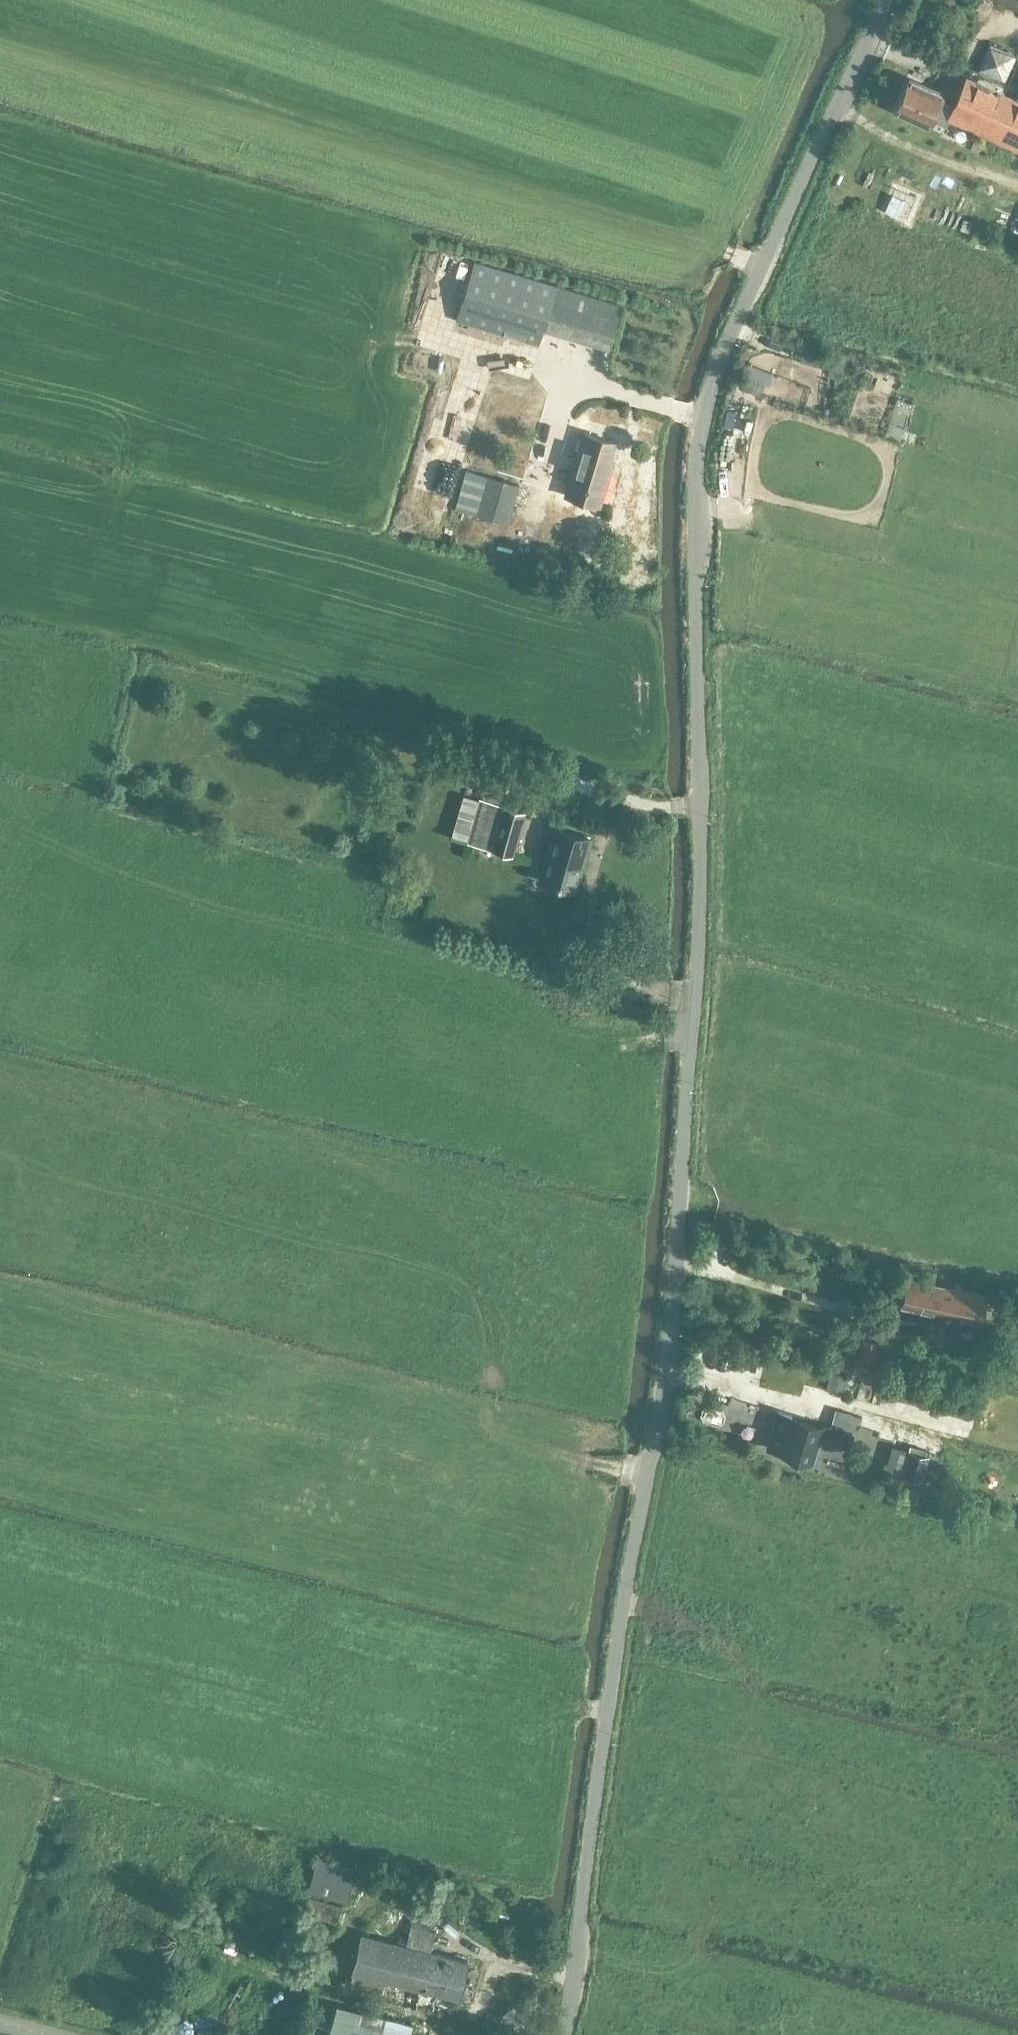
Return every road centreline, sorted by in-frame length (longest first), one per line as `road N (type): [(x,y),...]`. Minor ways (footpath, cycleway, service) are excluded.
road 1 (unclassified): [(561,2034),(664,1315),(705,840),(695,520),(703,416),(741,313),(888,0)]

